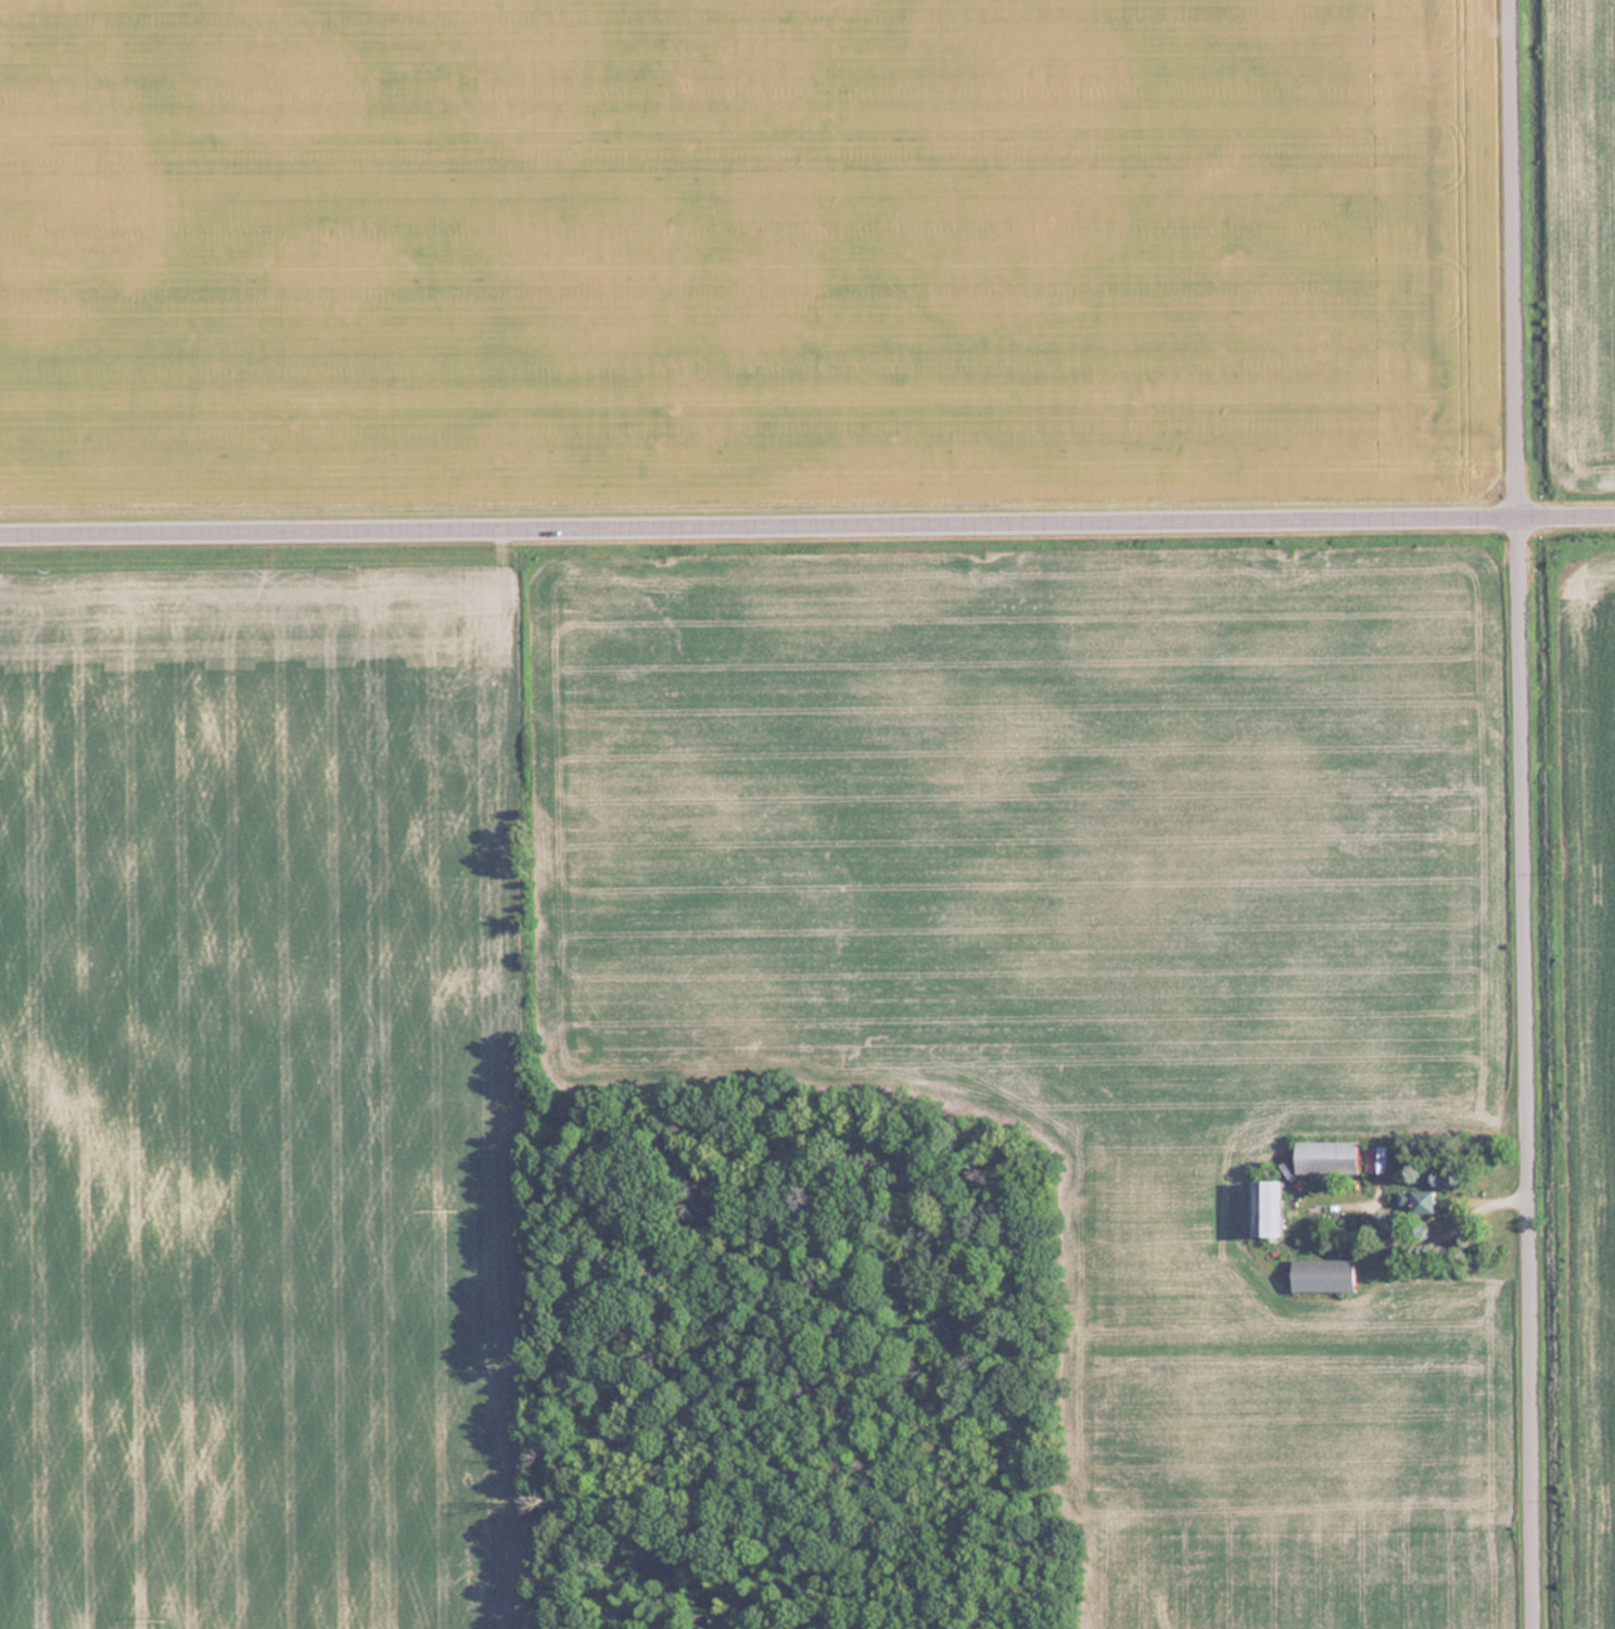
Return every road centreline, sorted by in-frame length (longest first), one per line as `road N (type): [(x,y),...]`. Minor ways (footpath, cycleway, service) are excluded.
road 1 (tertiary): [(0,535),(1614,519)]
road 2 (residential): [(1540,1628),(1523,520)]
road 3 (residential): [(1523,520),(1517,0)]

